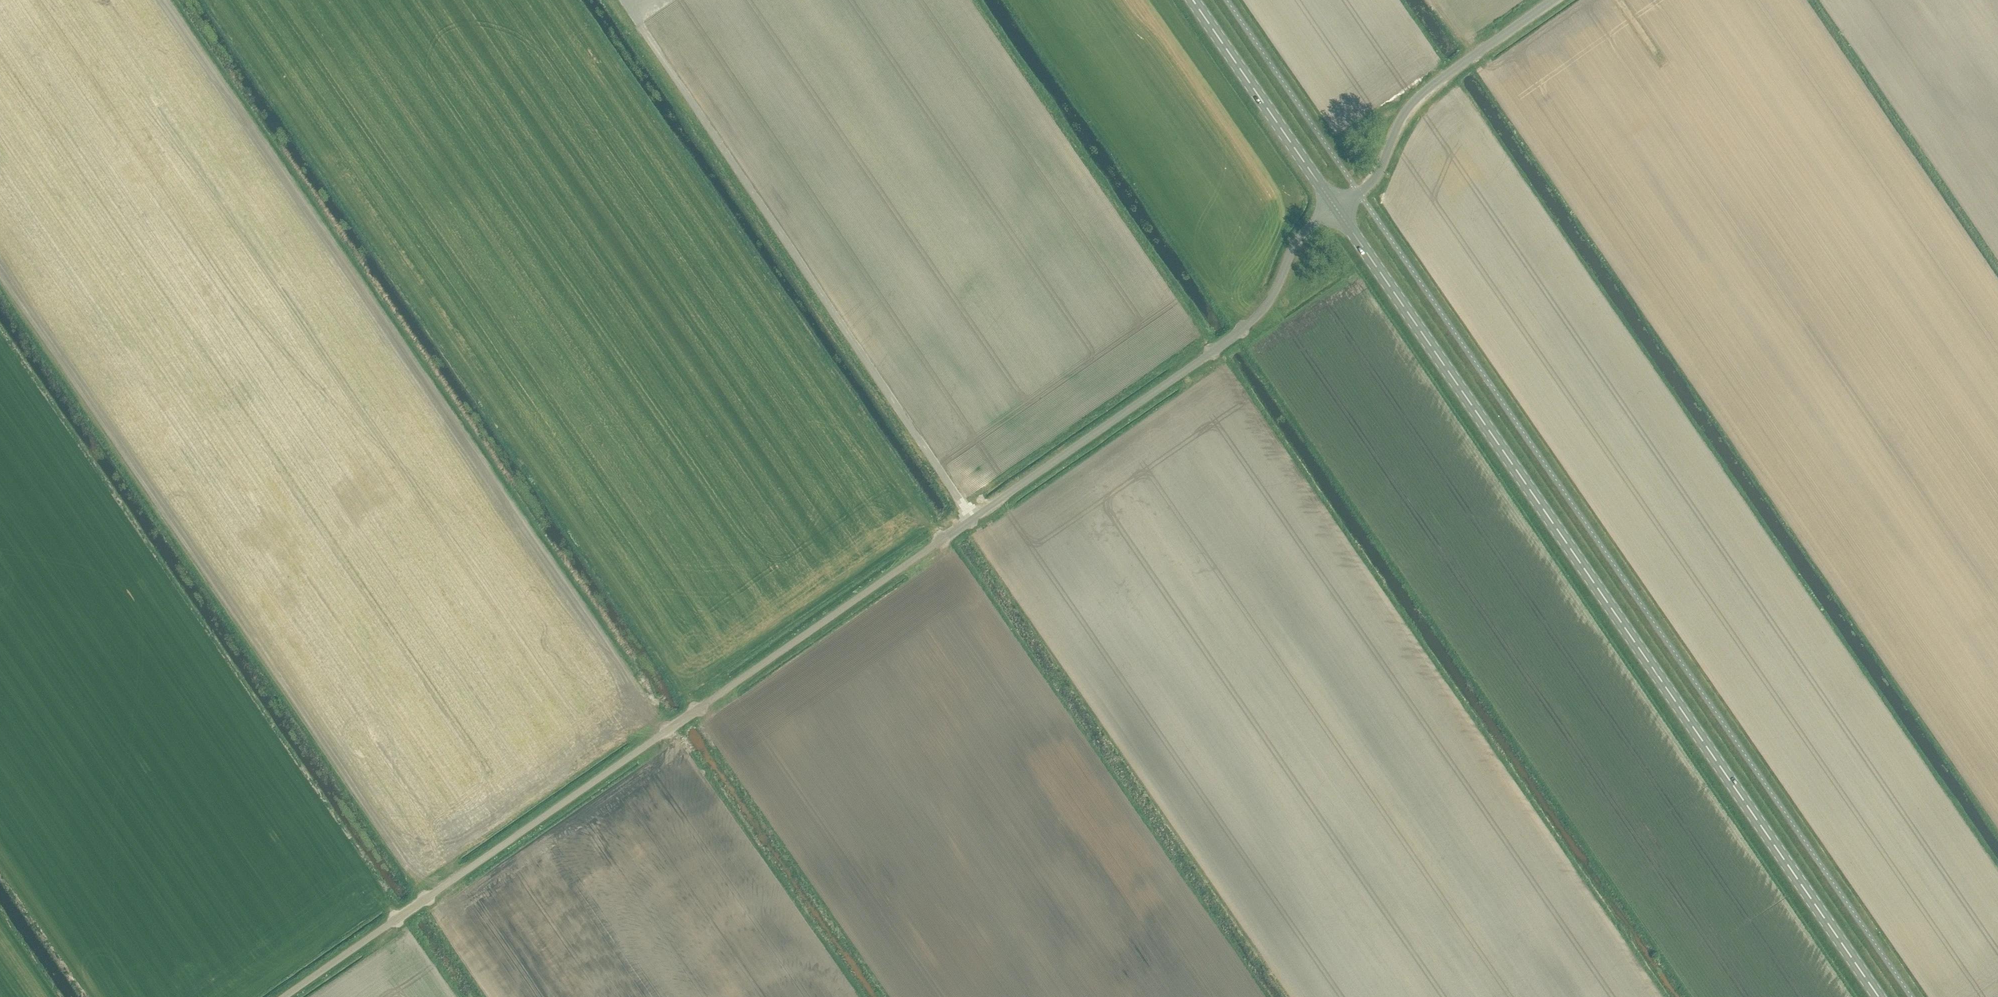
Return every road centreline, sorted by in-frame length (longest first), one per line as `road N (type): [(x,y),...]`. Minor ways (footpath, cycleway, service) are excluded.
road 1 (unclassified): [(283,996),(1242,330),(1278,286),(1303,232),(1337,209)]
road 2 (primary): [(1879,996),(1337,209)]
road 3 (unclassified): [(1337,209),(1375,180),(1421,94),(1553,0)]
road 4 (primary): [(1337,209),(1193,0)]

